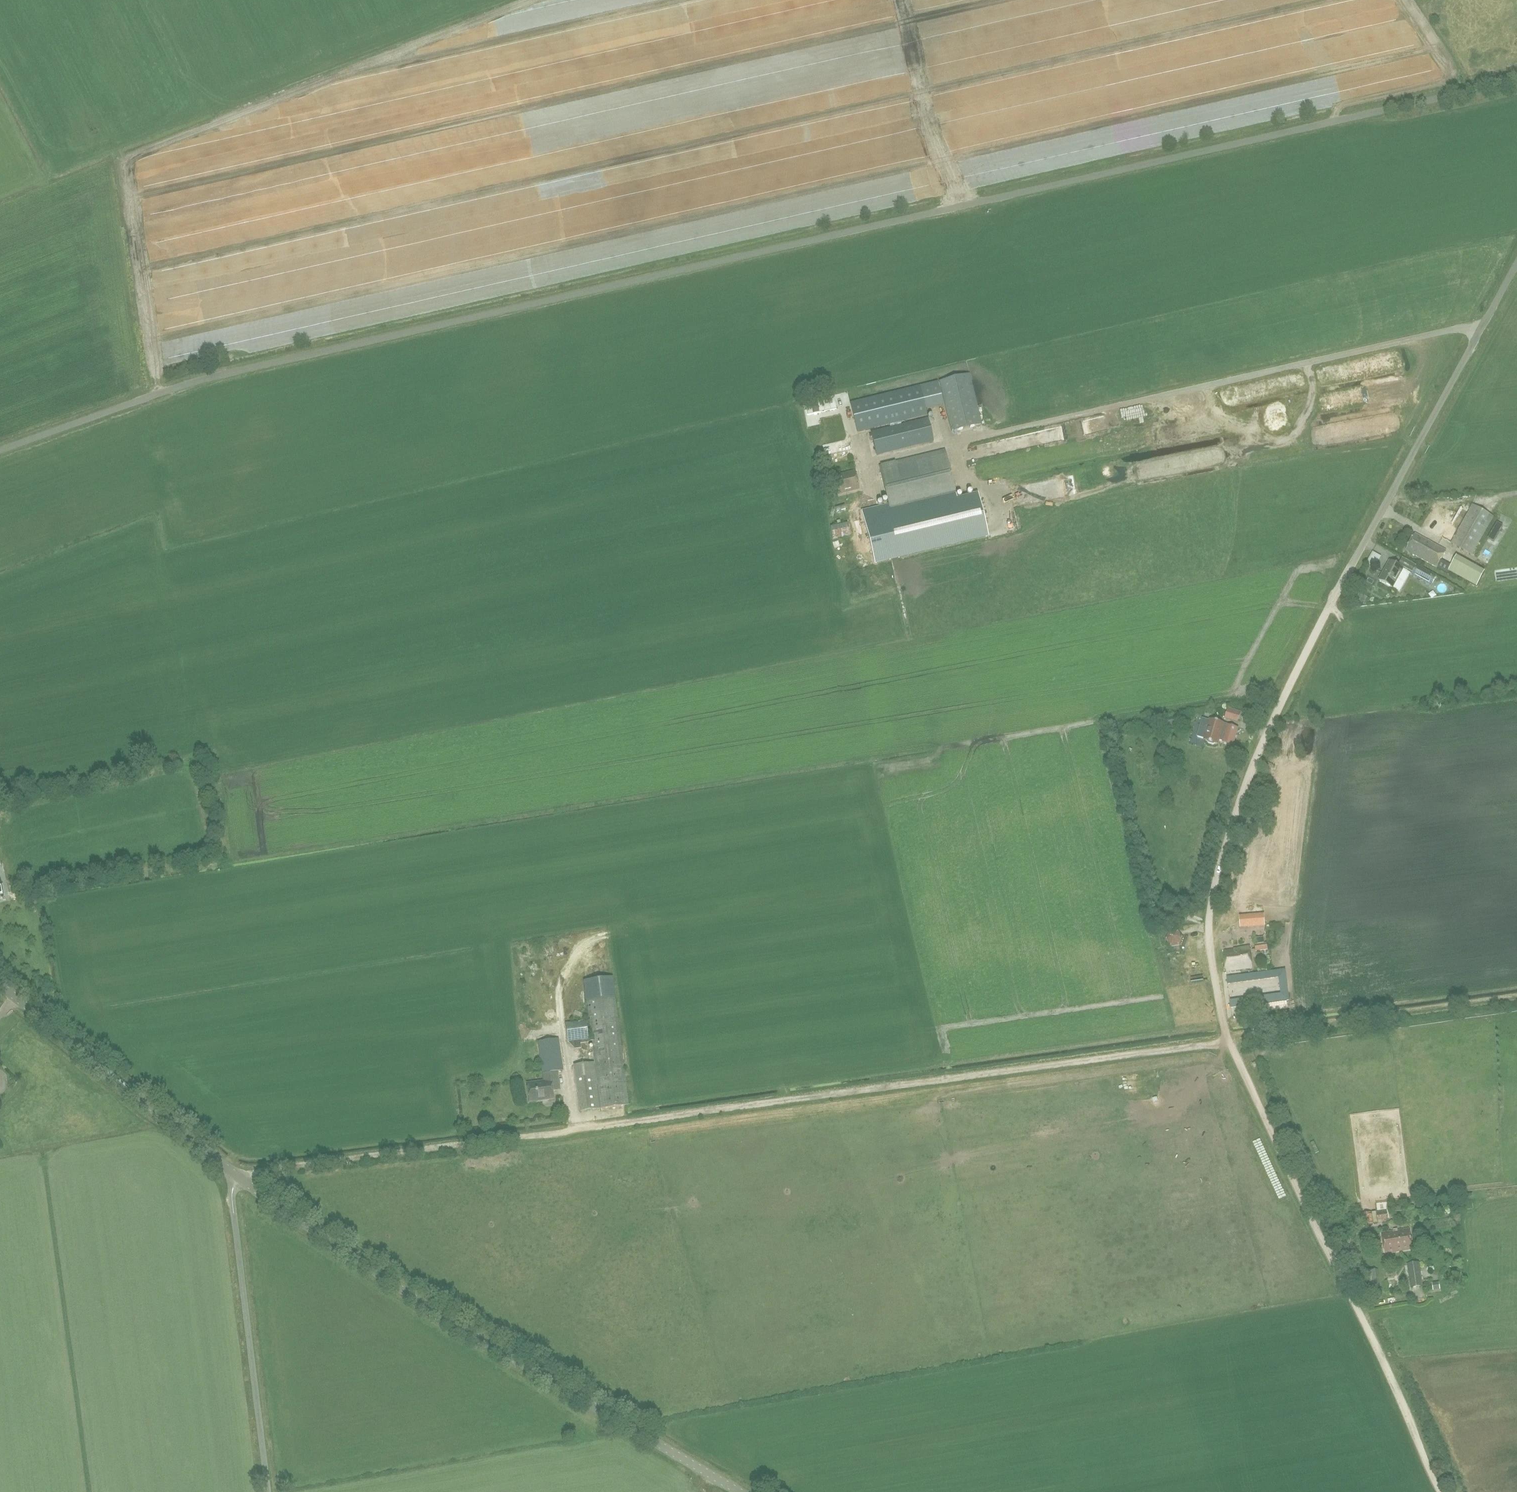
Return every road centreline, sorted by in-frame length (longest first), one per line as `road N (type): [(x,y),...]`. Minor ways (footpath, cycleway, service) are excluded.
road 1 (unclassified): [(0,452),(183,387),(1516,81)]
road 2 (track): [(238,1178),(1516,998)]
road 3 (track): [(1442,1491),(1229,1039),(1210,946),(1212,892),(1234,814),(1275,712),(1350,567)]
road 4 (tertiary): [(743,1491),(238,1178)]
road 5 (unclassified): [(1350,567),(1516,264)]
road 6 (unclassified): [(268,1491),(232,1198),(238,1178)]
road 7 (tertiary): [(238,1178),(0,982)]

